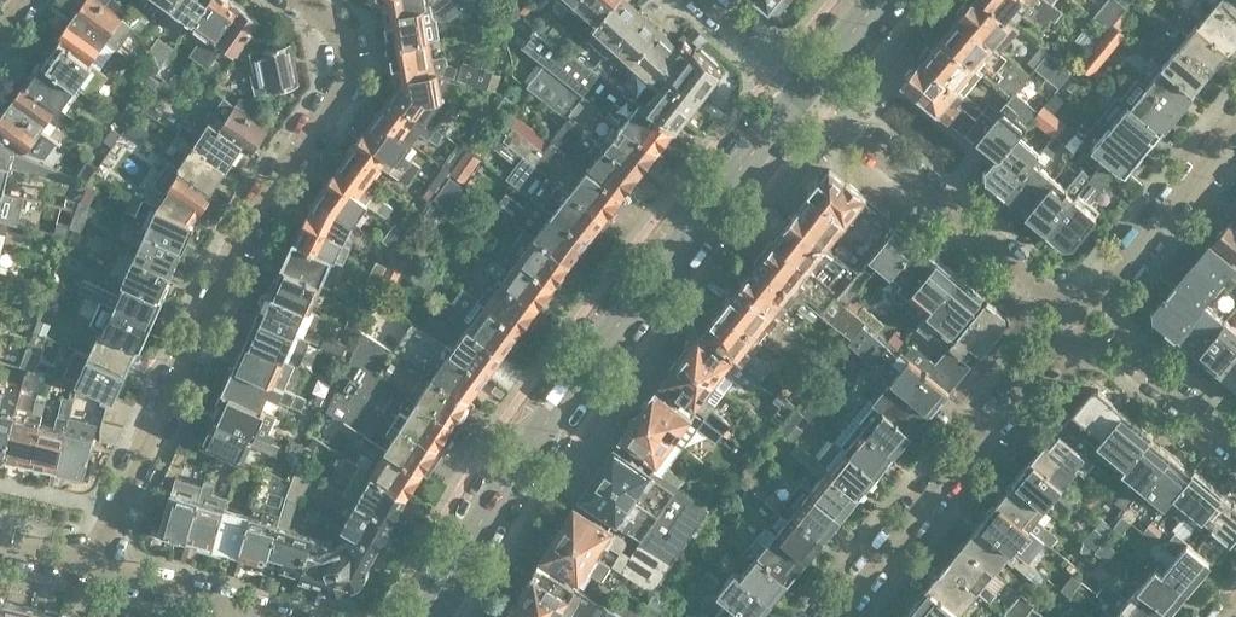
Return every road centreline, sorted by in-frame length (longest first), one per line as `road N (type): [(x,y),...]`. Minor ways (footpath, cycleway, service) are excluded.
road 1 (residential): [(93,565),(237,251),(349,85),(352,57),(339,28),(301,0)]
road 2 (secondary): [(508,476),(806,86)]
road 3 (residential): [(833,616),(1053,343),(1076,335)]
road 4 (residential): [(1079,300),(1052,302),(806,86)]
road 5 (residential): [(1079,300),(1095,295),(1235,115)]
road 6 (residential): [(1235,446),(1101,339),(1076,335)]
road 7 (residential): [(260,616),(93,565)]
road 8 (secondary): [(508,476),(486,498),(416,616)]
road 9 (secondary): [(437,616),(508,476)]
road 10 (residential): [(711,0),(806,86)]

